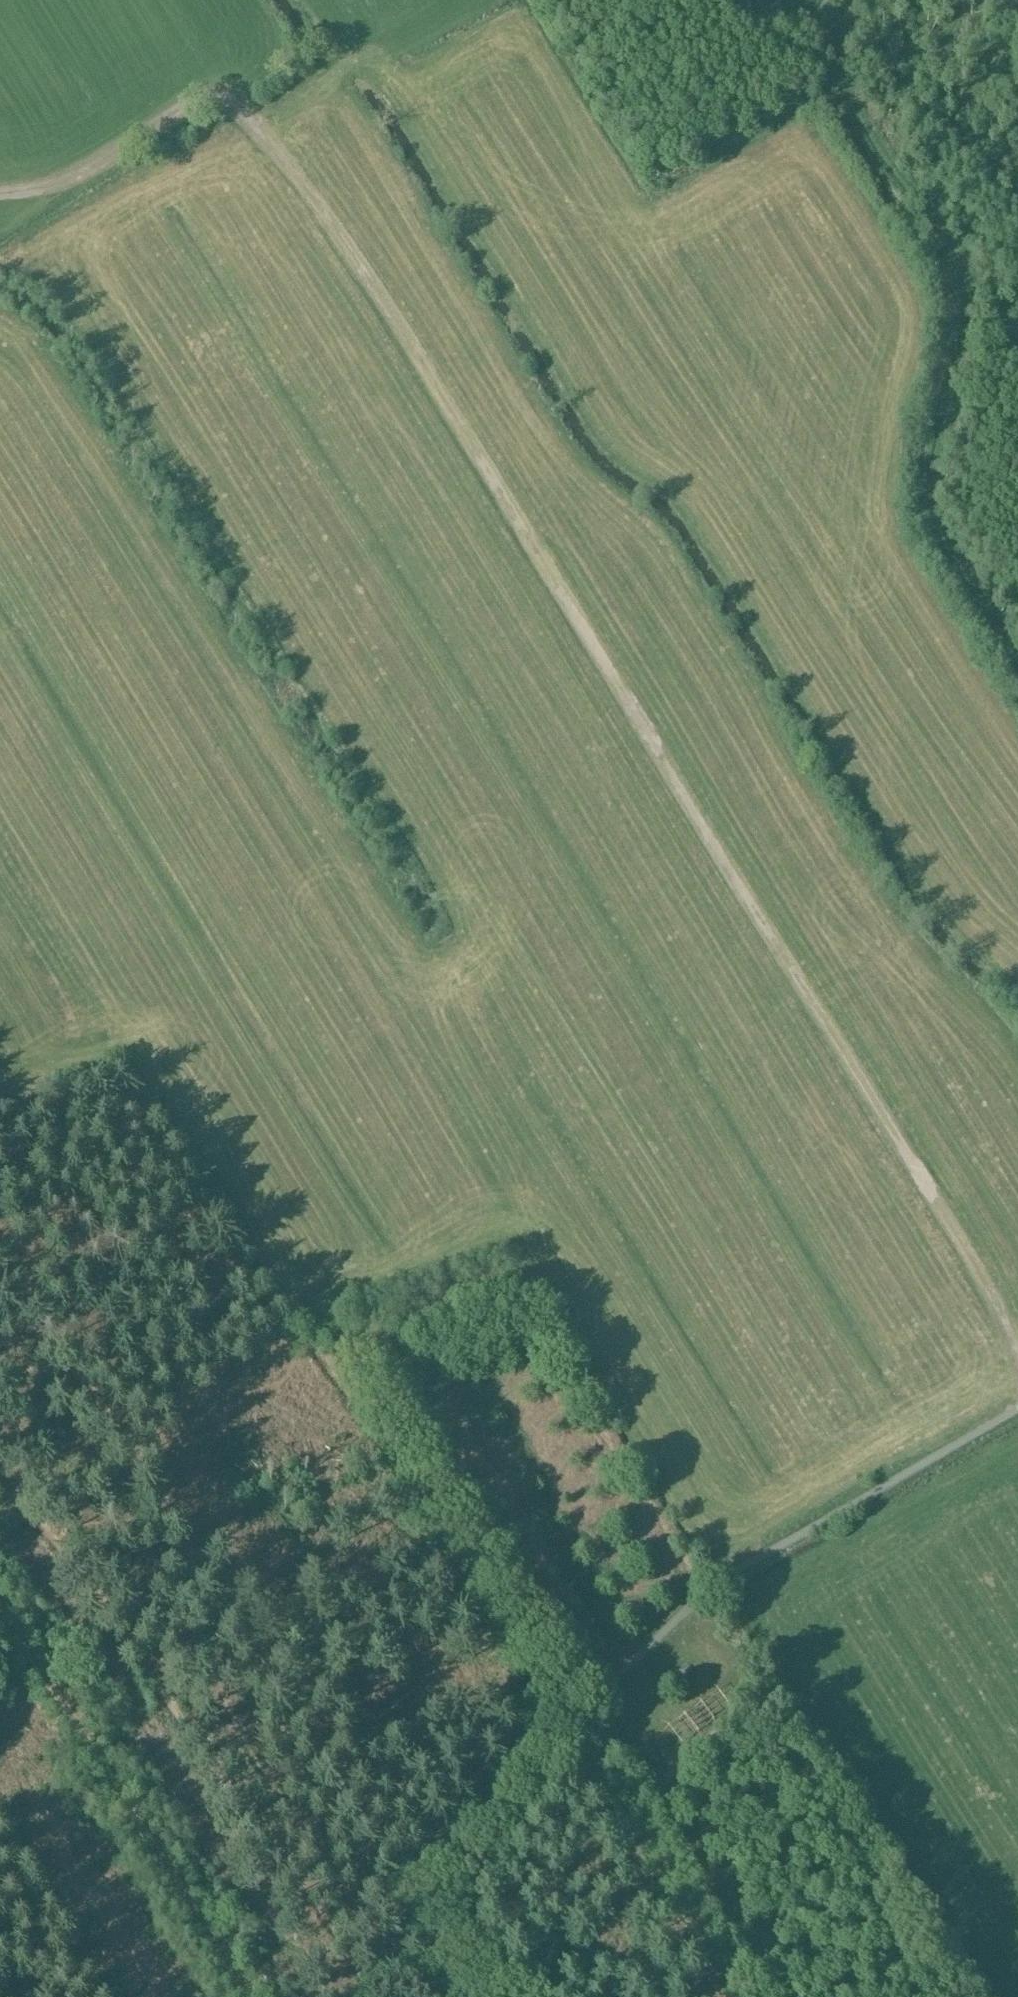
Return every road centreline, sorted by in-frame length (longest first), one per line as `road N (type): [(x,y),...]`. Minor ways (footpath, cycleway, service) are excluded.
road 1 (track): [(1017,1356),(945,1216),(308,192),(240,111),(207,98),(86,172),(0,192)]
road 2 (track): [(0,1610),(249,1996)]

